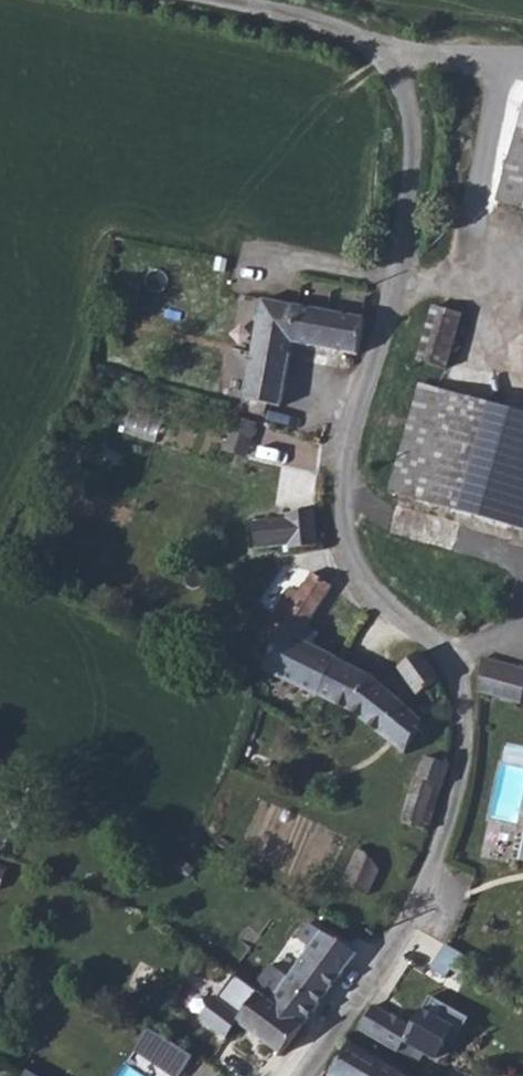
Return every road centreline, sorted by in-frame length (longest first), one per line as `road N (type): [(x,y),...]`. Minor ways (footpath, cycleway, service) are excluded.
road 1 (unclassified): [(194,0),(330,28),(384,62),(410,104),(416,155),(364,388),(353,518),(357,560),(459,670),(464,773),(439,857),(350,1017),(304,1075)]
road 2 (track): [(522,65),(430,50),(384,62)]

